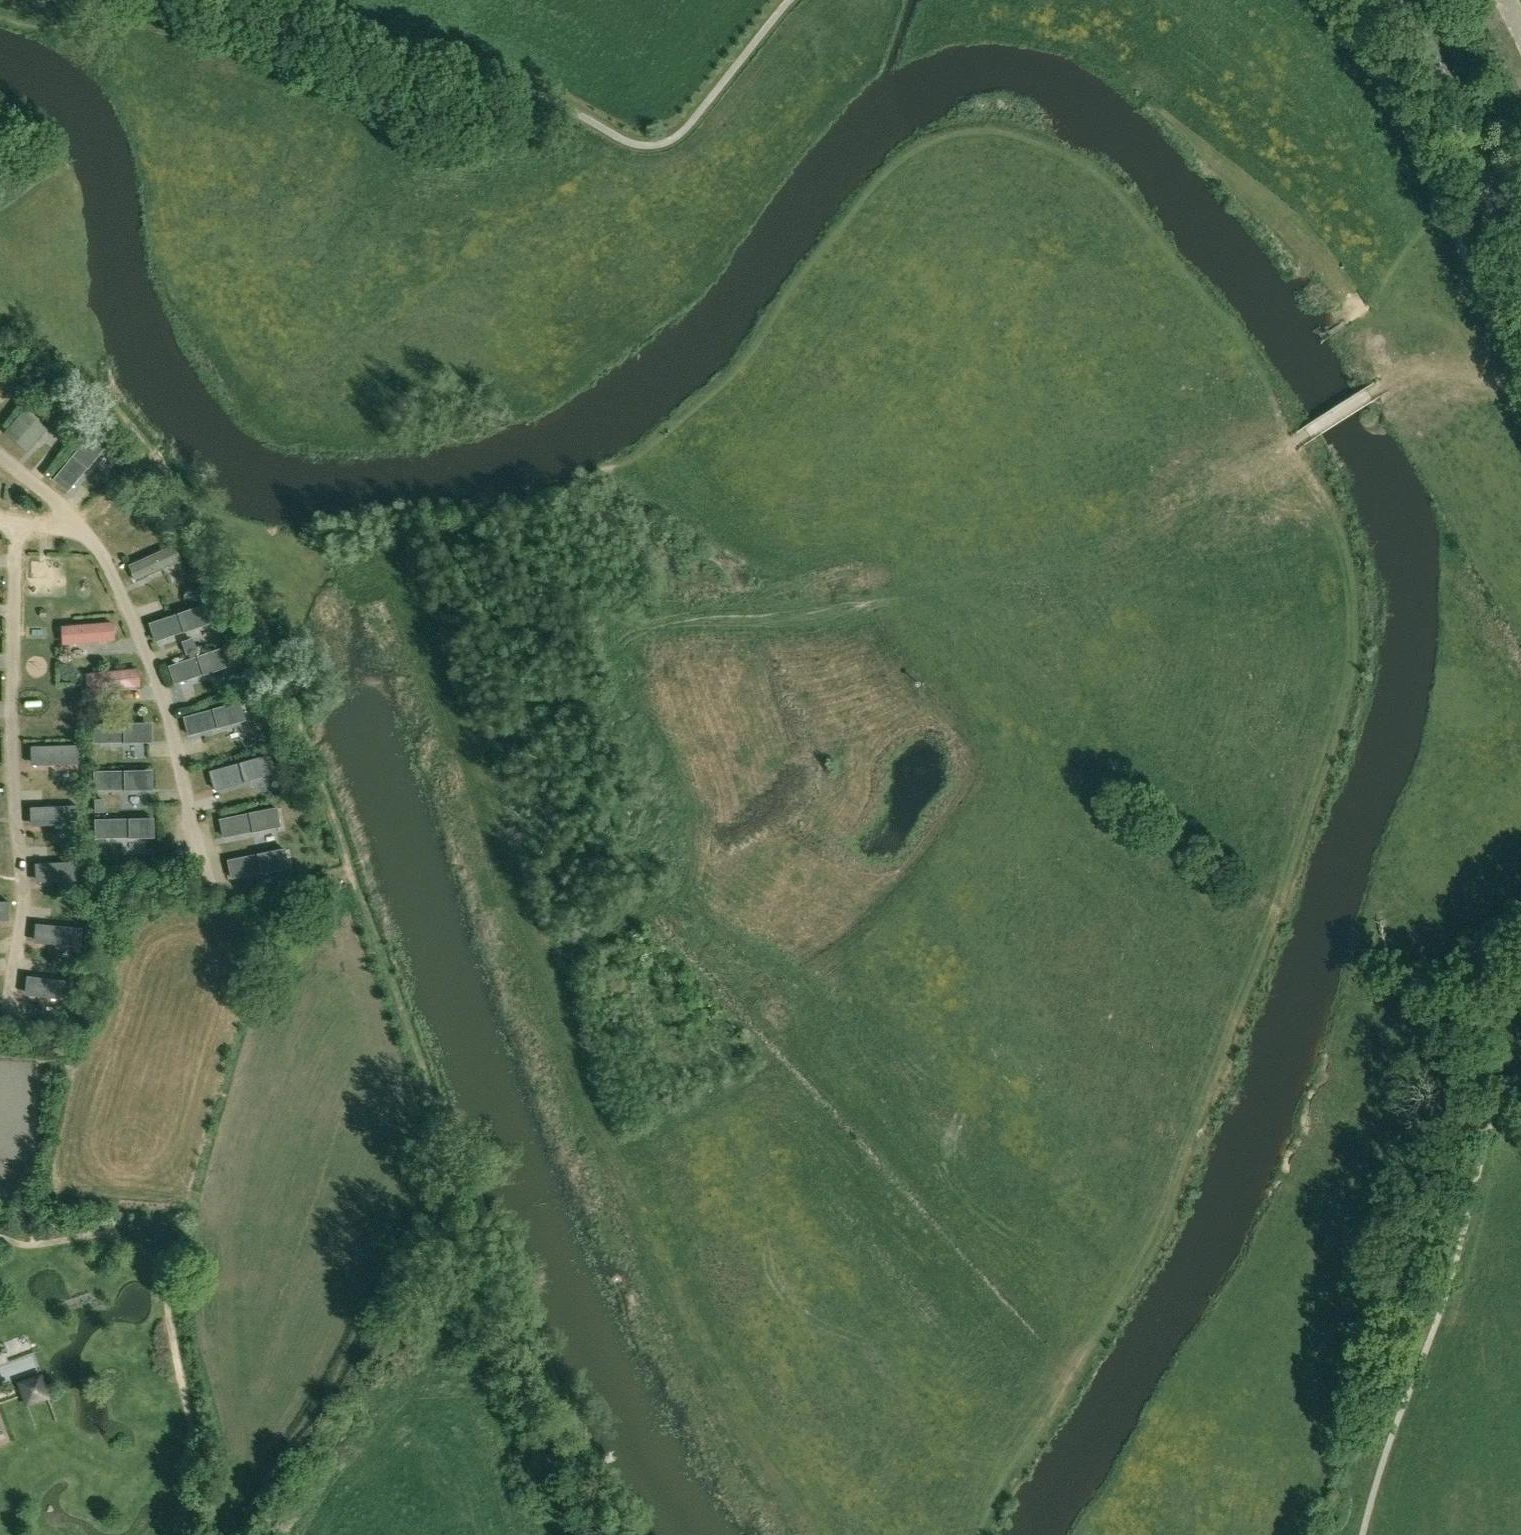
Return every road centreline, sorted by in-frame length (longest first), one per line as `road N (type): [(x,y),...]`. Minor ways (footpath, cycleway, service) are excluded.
road 1 (unclassified): [(1520,249),(1398,0)]

